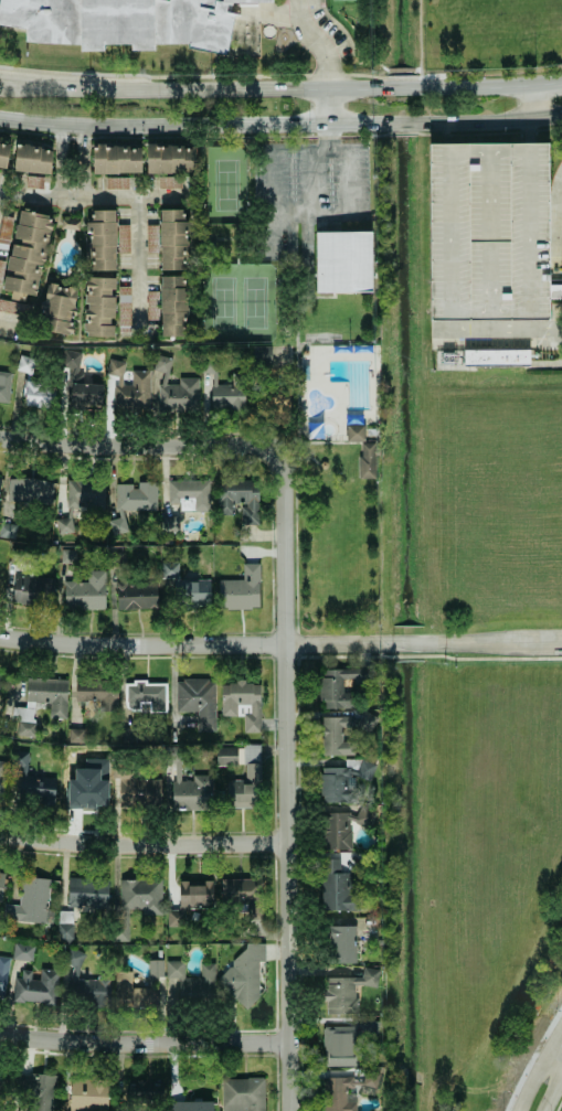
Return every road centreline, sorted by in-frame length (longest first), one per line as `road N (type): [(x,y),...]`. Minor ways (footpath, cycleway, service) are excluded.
road 1 (residential): [(201,446),(255,445),(276,455),(284,473),(292,1110)]
road 2 (residential): [(0,638),(561,643)]
road 3 (secondary): [(0,118),(87,125),(455,119)]
road 4 (secondary): [(454,85),(158,89),(0,79)]
road 5 (residential): [(291,1043),(0,1035)]
road 6 (residential): [(288,843),(74,844),(0,835)]
road 7 (residential): [(0,438),(98,448),(201,446)]

